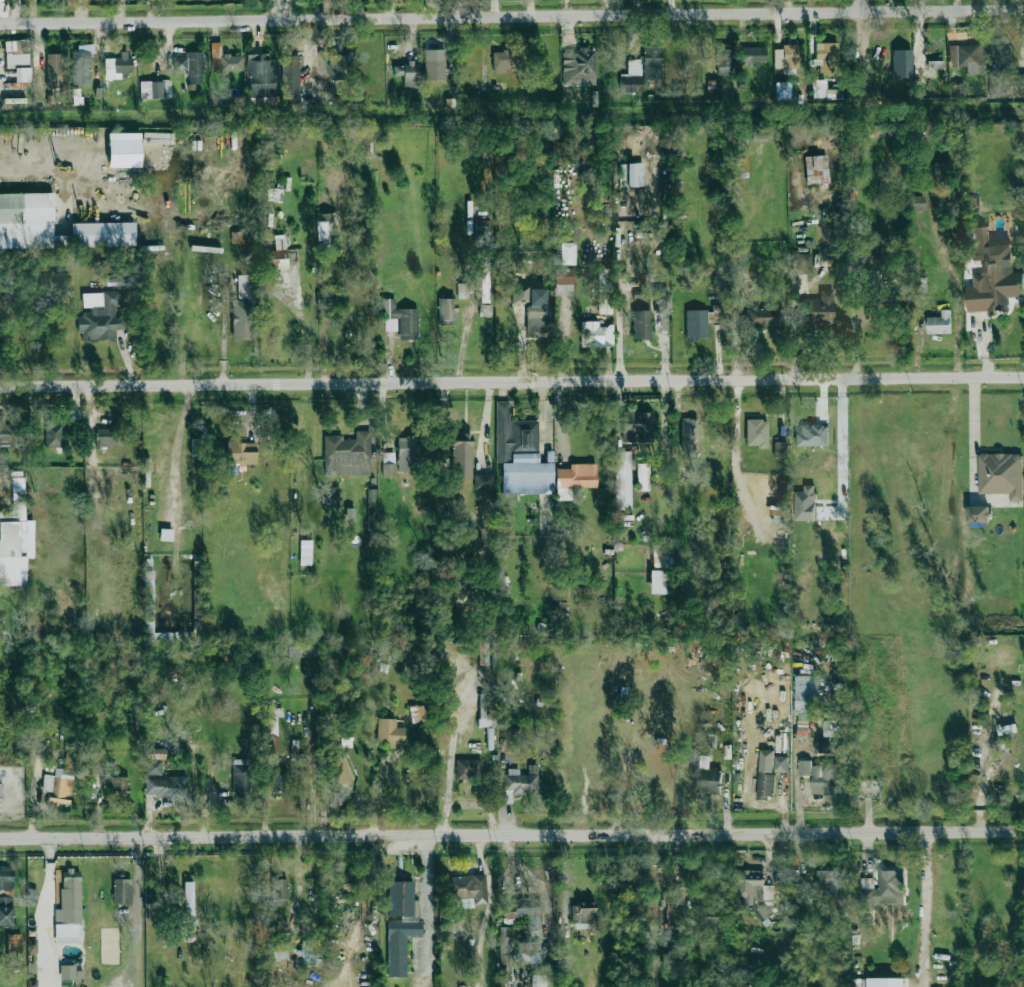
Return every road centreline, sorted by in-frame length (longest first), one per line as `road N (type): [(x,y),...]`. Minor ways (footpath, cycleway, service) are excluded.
road 1 (residential): [(0,26),(1023,9)]
road 2 (residential): [(0,387),(1023,377)]
road 3 (residential): [(0,839),(1023,829)]

